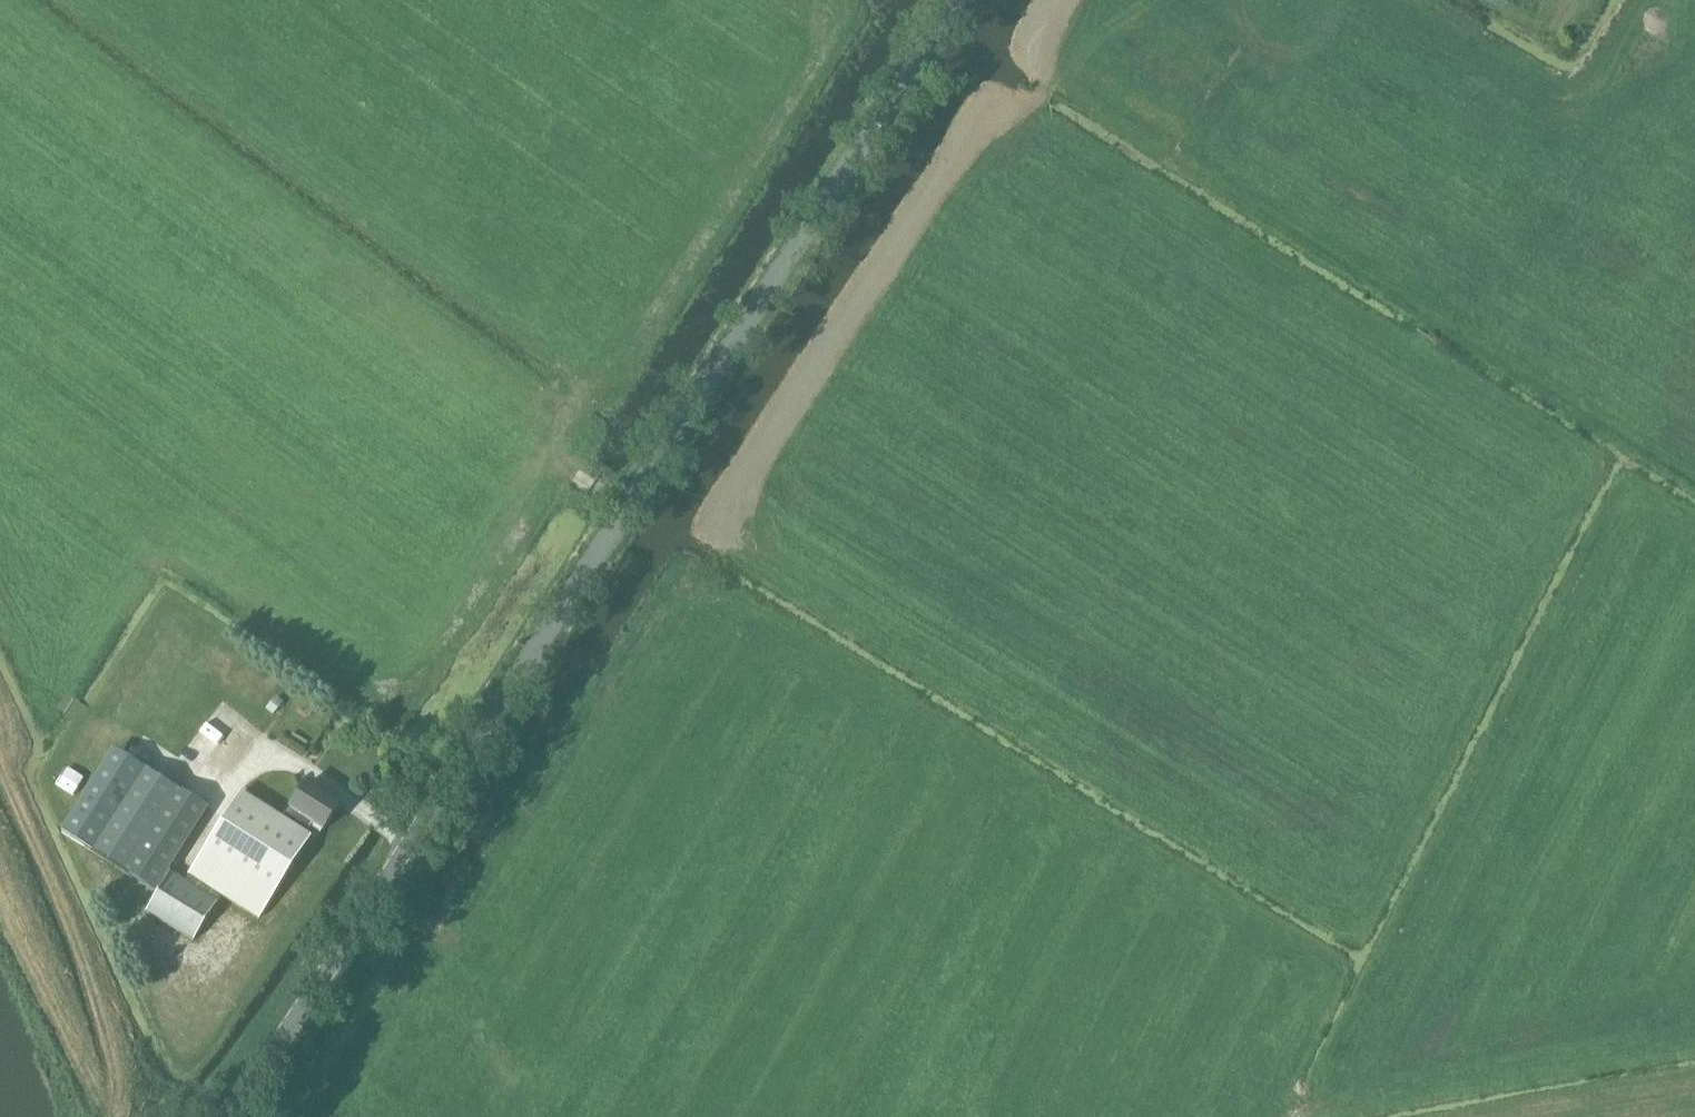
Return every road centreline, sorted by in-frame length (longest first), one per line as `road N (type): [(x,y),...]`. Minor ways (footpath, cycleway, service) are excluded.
road 1 (unclassified): [(216,1116),(626,509),(954,0)]

